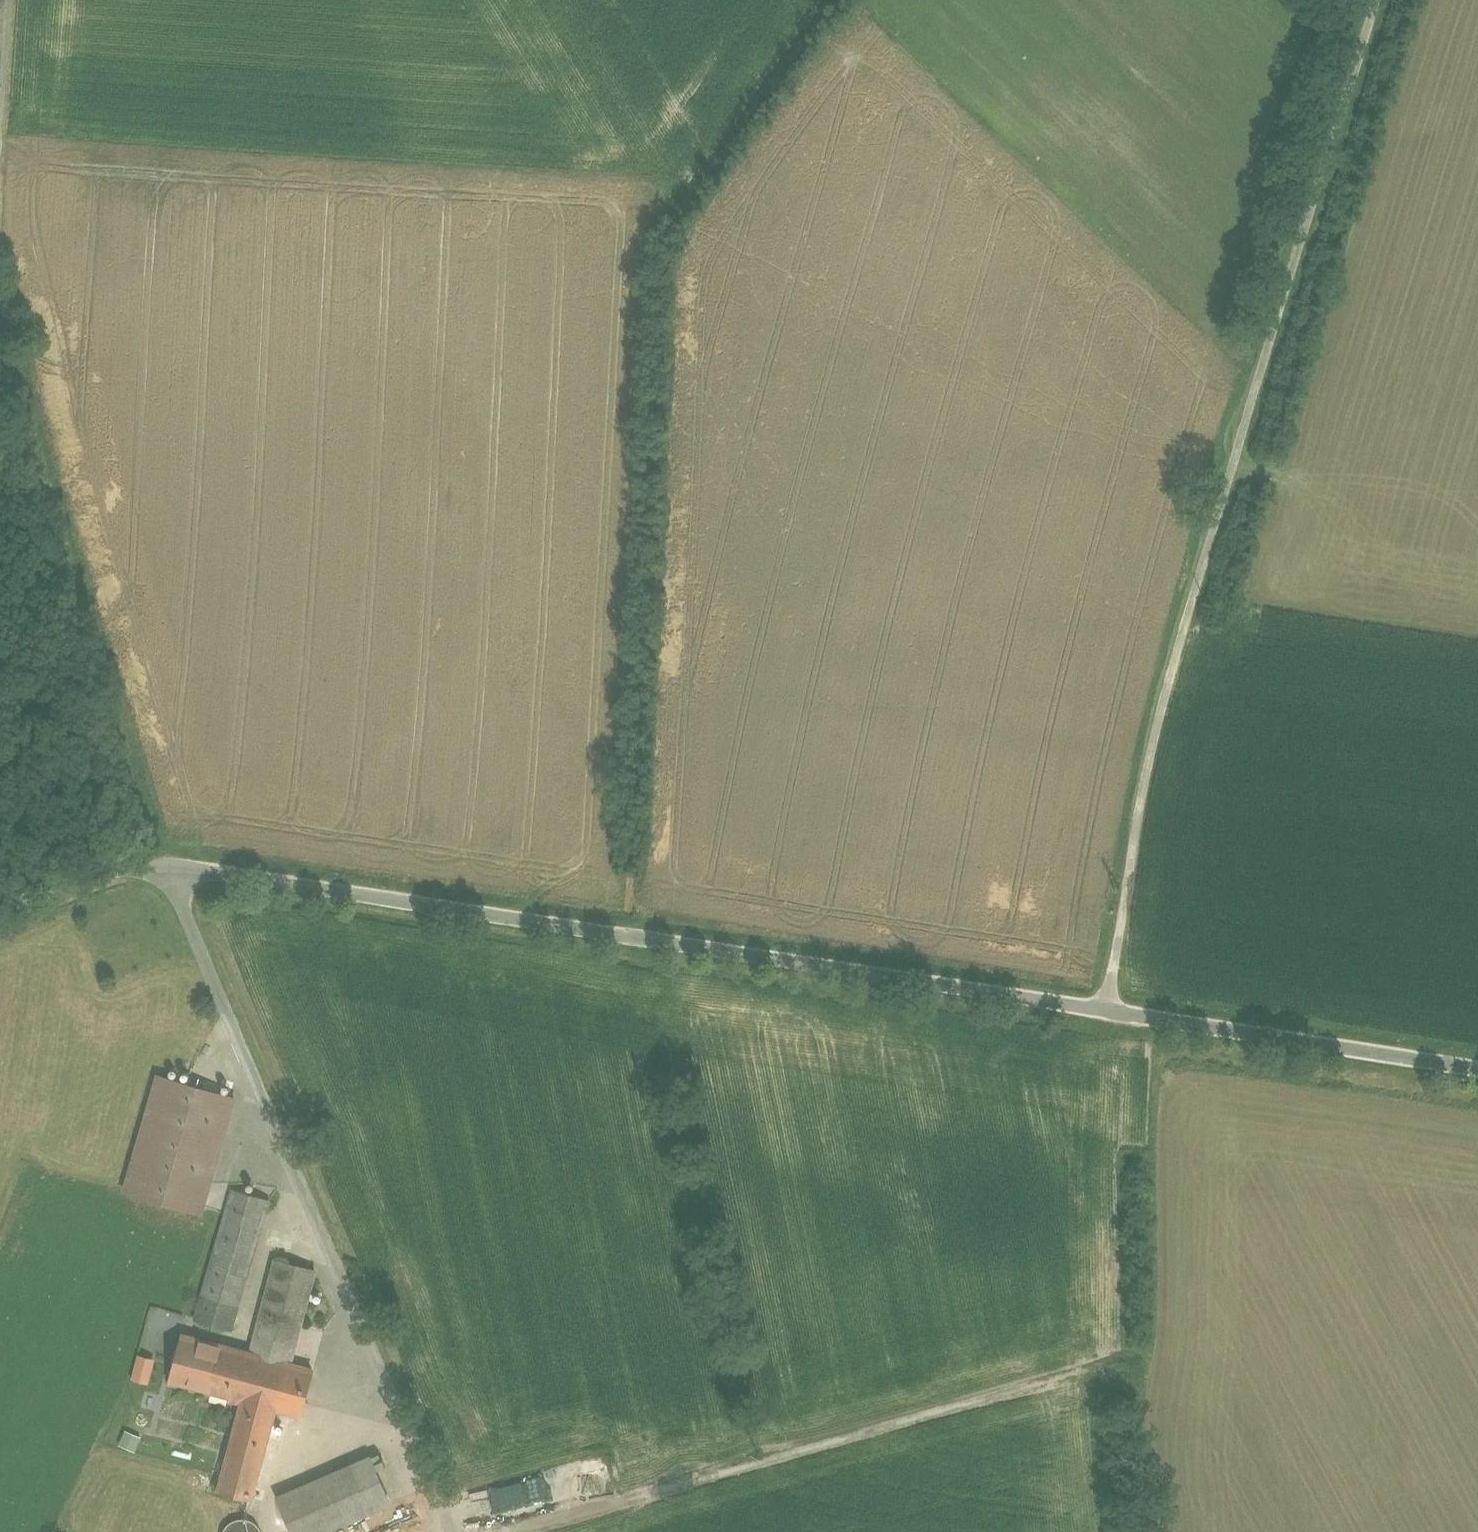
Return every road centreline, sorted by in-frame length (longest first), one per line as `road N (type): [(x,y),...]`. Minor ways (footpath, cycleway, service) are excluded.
road 1 (residential): [(0,913),(96,871),(171,868),(1103,1008)]
road 2 (unclassified): [(1103,1008),(1127,864),(1189,596),(1374,0)]
road 3 (residential): [(1103,1008),(1477,1066)]
road 4 (track): [(490,1531),(767,1458)]

